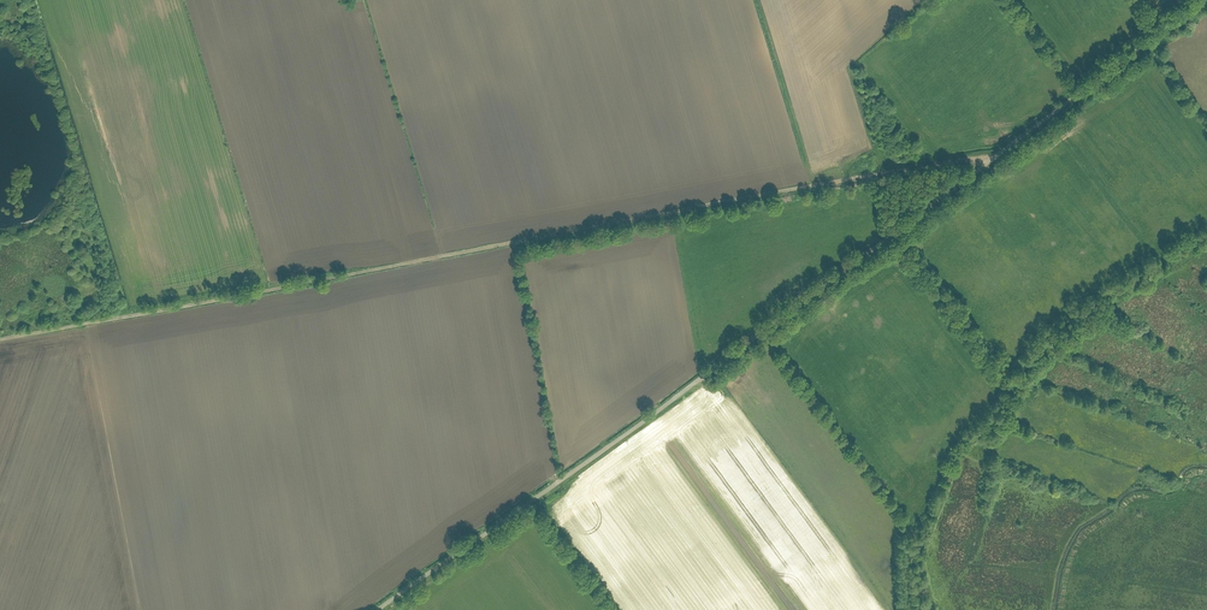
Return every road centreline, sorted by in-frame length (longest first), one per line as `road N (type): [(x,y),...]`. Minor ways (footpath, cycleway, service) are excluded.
road 1 (unclassified): [(377,609),(1204,0)]
road 2 (track): [(998,154),(0,339)]
road 3 (track): [(1015,391),(895,232)]

